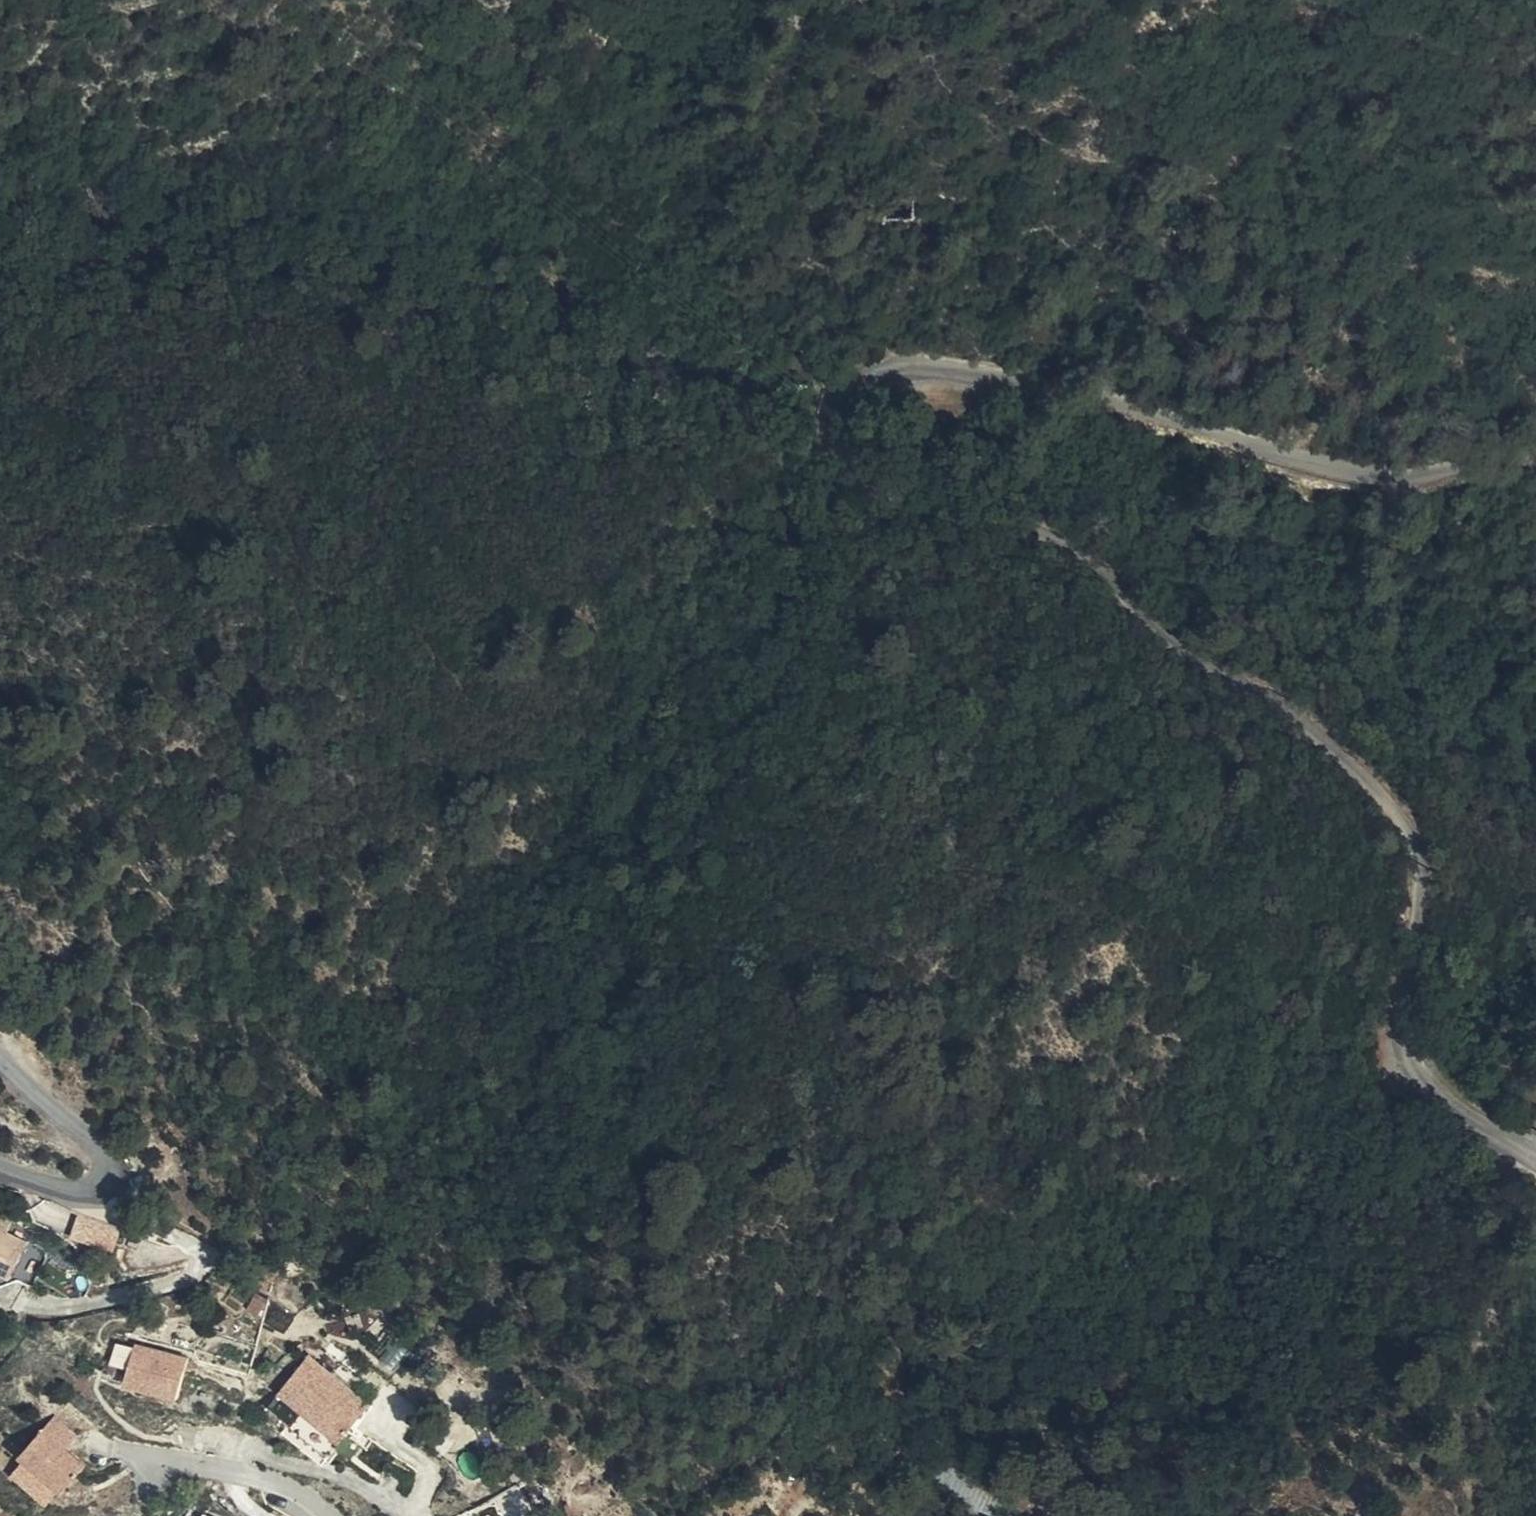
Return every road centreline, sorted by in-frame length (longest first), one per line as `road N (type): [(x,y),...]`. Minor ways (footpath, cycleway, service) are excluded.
road 1 (unclassified): [(1535,441),(1441,466),(1372,470),(1283,455),(1068,393),(908,373),(862,382),(840,424),(852,469),(933,516),(1040,541),(1230,655),(1361,749),(1406,798),(1424,863),(1403,1000),(1406,1058),(1437,1100),(1535,1154)]
road 2 (residential): [(0,1165),(81,1189),(108,1182),(112,1159),(0,1050)]

